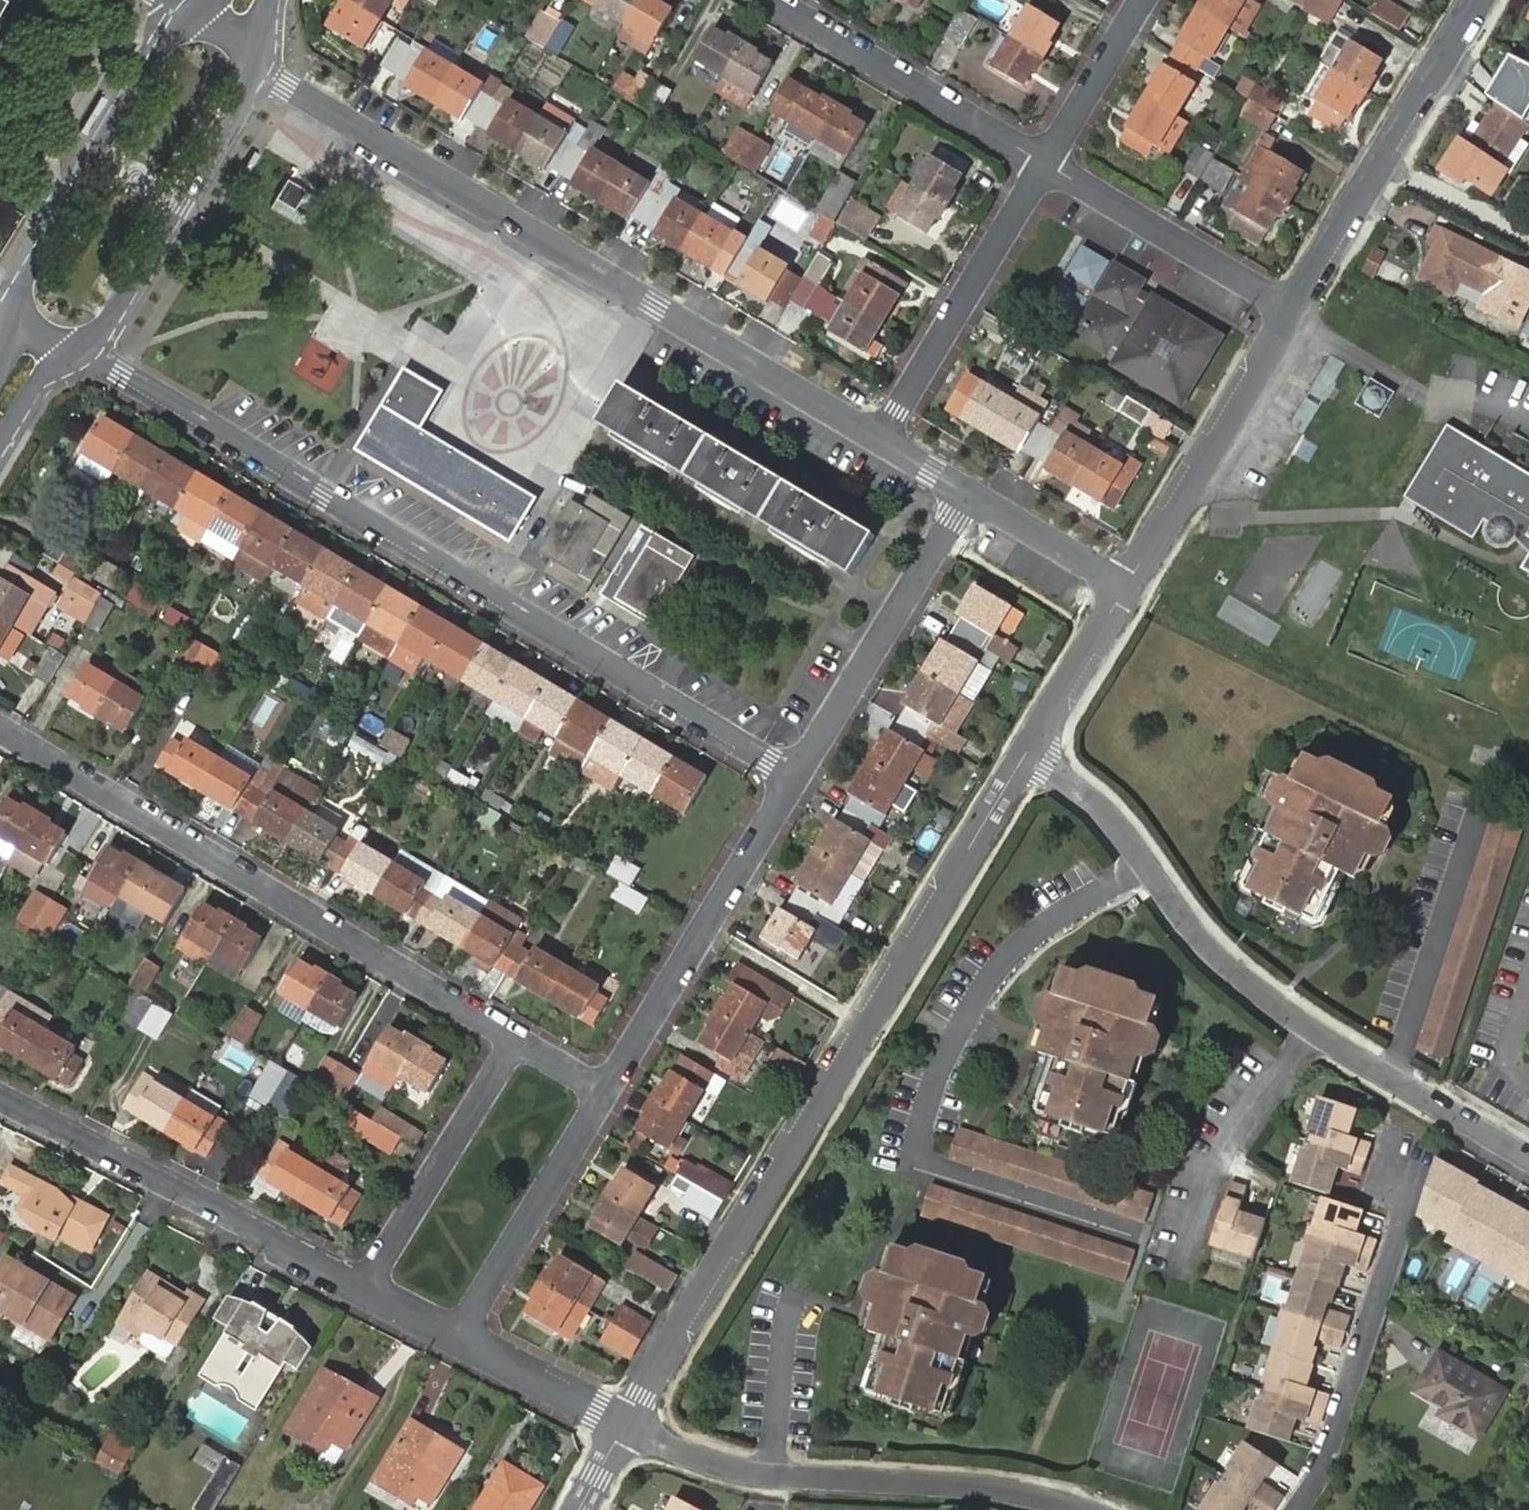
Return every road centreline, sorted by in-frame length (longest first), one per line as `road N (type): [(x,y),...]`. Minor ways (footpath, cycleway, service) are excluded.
road 1 (residential): [(70,346),(798,779)]
road 2 (residential): [(625,1430),(1034,749)]
road 3 (residential): [(890,441),(289,87),(257,54)]
road 4 (residential): [(520,1034),(0,728)]
road 5 (residential): [(1034,749),(1120,811),(1184,906),(1255,983),(1452,1110)]
road 6 (residential): [(625,1430),(719,1471),(782,1484),(1066,1509)]
road 7 (residential): [(1312,1509),(1333,1484),(1452,1110)]
road 8 (residential): [(0,1100),(365,1292)]
road 9 (residential): [(611,1087),(798,779)]
road 10 (tertiary): [(70,346),(100,337),(256,83),(257,54)]
road 11 (residential): [(1299,304),(1475,0)]
road 12 (residential): [(798,779),(973,490)]
road 13 (tertiary): [(197,19),(175,35),(19,294)]
road 14 (residential): [(1056,158),(890,441)]
road 15 (residential): [(1130,578),(1299,304)]
road 16 (residential): [(1056,158),(786,0)]
road 17 (residential): [(520,1034),(365,1292)]
road 18 (residential): [(462,1336),(611,1087)]
road 19 (residential): [(1299,304),(1056,158)]
road 20 (residential): [(1034,749),(1130,578)]
road 21 (residential): [(462,1336),(625,1430)]
road 22 (residential): [(1145,0),(1056,158)]
road 23 (residential): [(1130,578),(973,490)]
road 24 (tertiary): [(0,448),(70,346)]

